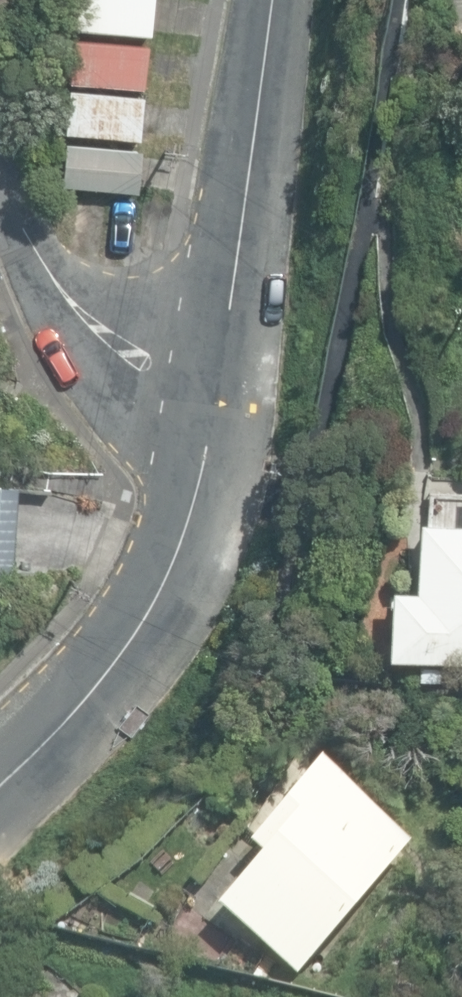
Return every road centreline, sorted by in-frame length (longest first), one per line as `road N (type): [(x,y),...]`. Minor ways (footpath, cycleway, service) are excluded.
road 1 (residential): [(274,0),(210,428)]
road 2 (residential): [(210,428),(188,530),(135,635),(0,783)]
road 3 (residential): [(210,428),(96,332),(29,232),(0,165)]

